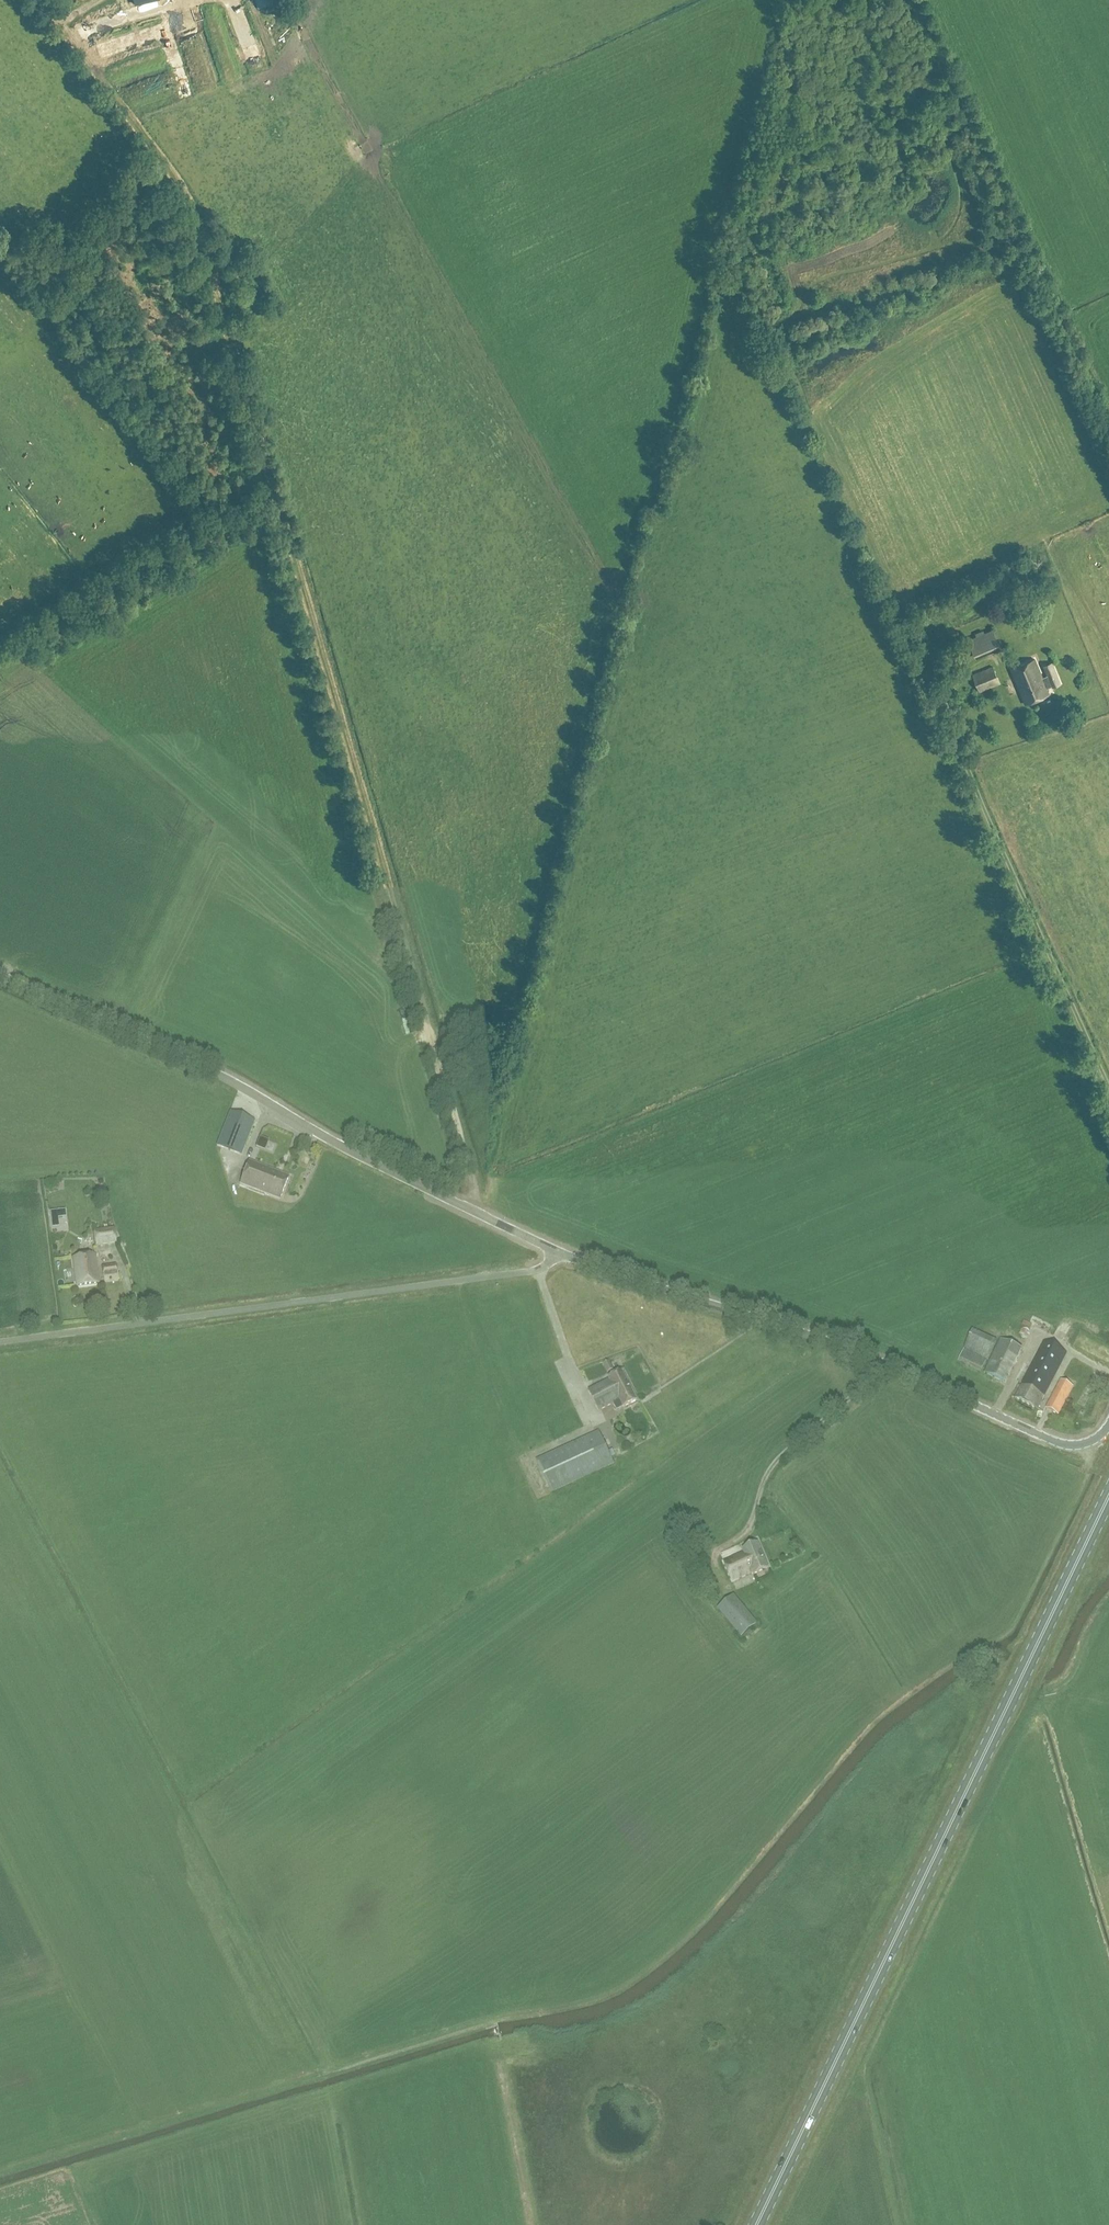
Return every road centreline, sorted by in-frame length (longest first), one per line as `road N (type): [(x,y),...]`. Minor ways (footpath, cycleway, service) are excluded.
road 1 (track): [(44,0),(198,215),(481,1216)]
road 2 (primary): [(757,2224),(1108,1498)]
road 3 (tertiary): [(556,1252),(344,1147),(233,1080),(0,976)]
road 4 (tertiary): [(1108,1423),(1087,1443),(1057,1442),(841,1345),(556,1252)]
road 5 (unclassified): [(0,1341),(537,1270),(550,1267),(556,1252)]
road 6 (track): [(886,1364),(777,1459),(747,1533),(723,1548)]

